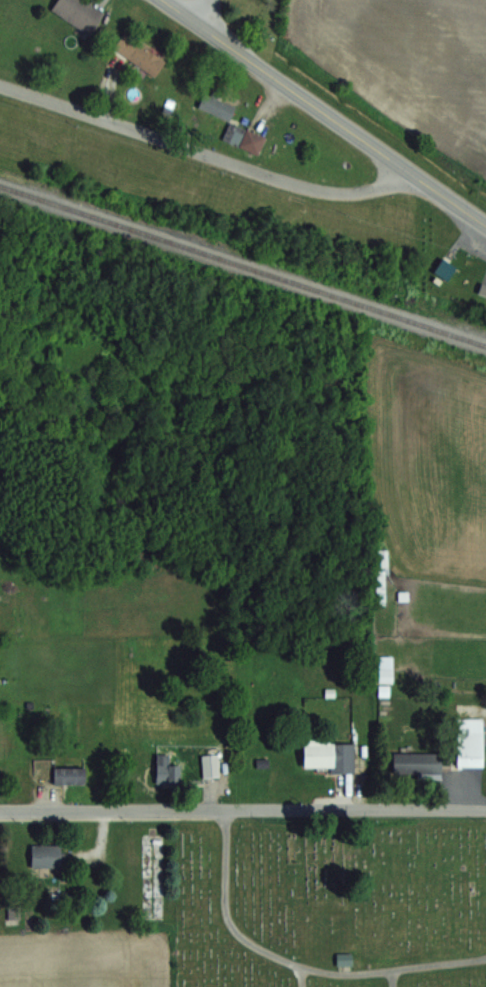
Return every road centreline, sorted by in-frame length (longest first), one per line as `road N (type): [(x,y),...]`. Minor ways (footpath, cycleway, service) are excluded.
road 1 (residential): [(0,810),(485,809)]
road 2 (residential): [(395,180),(338,195),(293,185),(0,86)]
road 3 (secondary): [(485,224),(165,0)]

